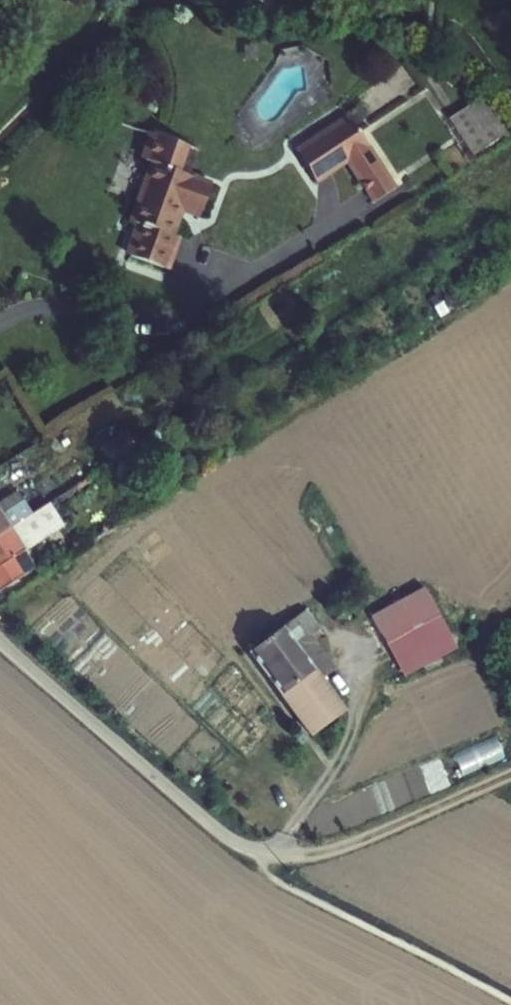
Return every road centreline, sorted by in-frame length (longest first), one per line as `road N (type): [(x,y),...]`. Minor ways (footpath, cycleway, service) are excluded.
road 1 (residential): [(0,323),(54,305),(172,325),(364,205)]
road 2 (residential): [(288,855),(236,845),(0,637)]
road 3 (track): [(498,1004),(265,877),(288,855)]
road 4 (track): [(288,855),(510,772)]
road 5 (track): [(368,669),(331,770),(288,855)]

